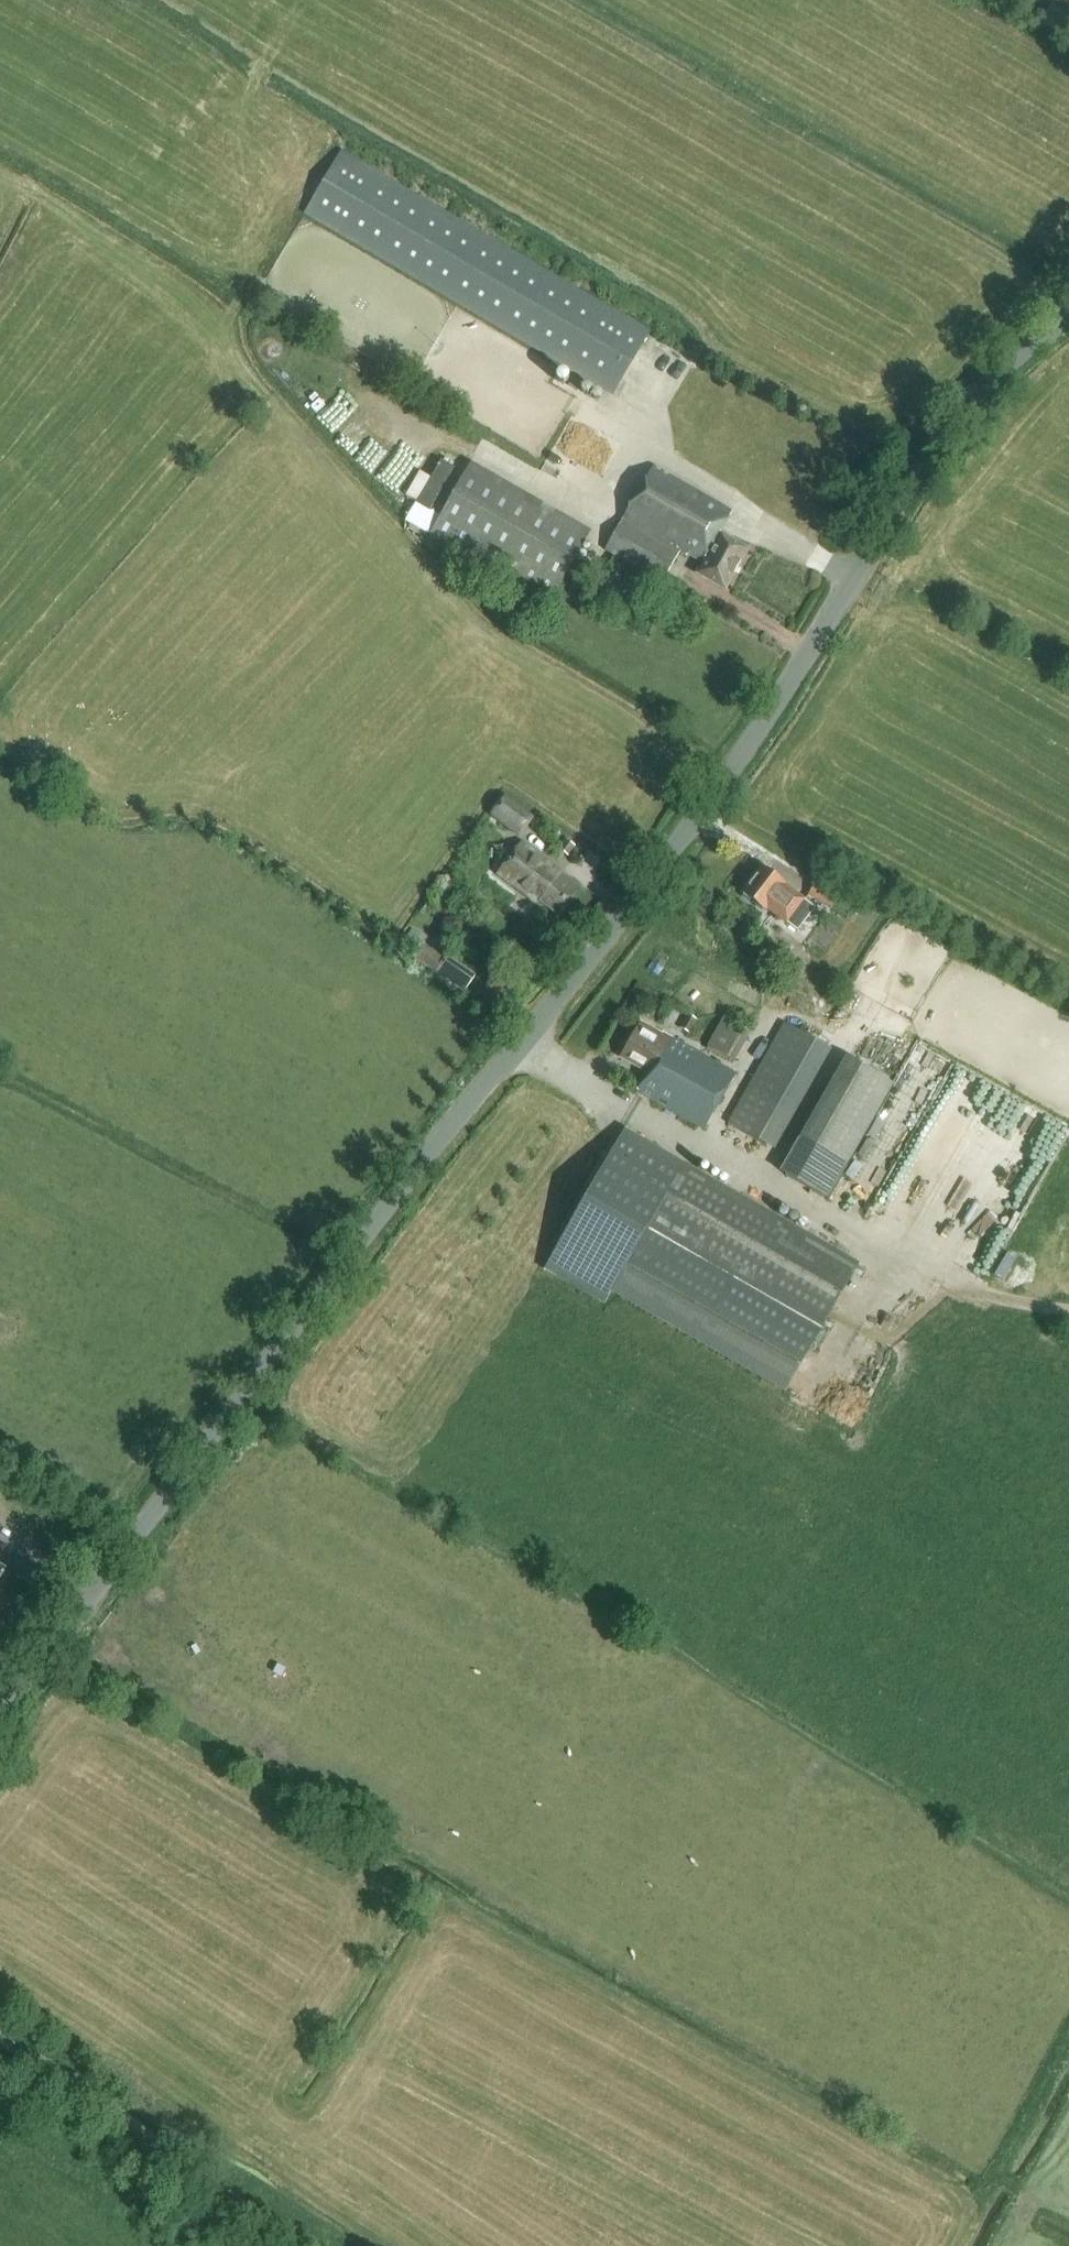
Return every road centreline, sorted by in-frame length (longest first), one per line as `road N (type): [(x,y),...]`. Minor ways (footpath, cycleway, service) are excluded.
road 1 (tertiary): [(0,1719),(722,783),(939,445),(1024,349),(1068,314)]
road 2 (track): [(523,1038),(629,1114),(732,1167),(966,1279),(1068,1310)]
road 3 (track): [(0,2044),(300,2245)]

